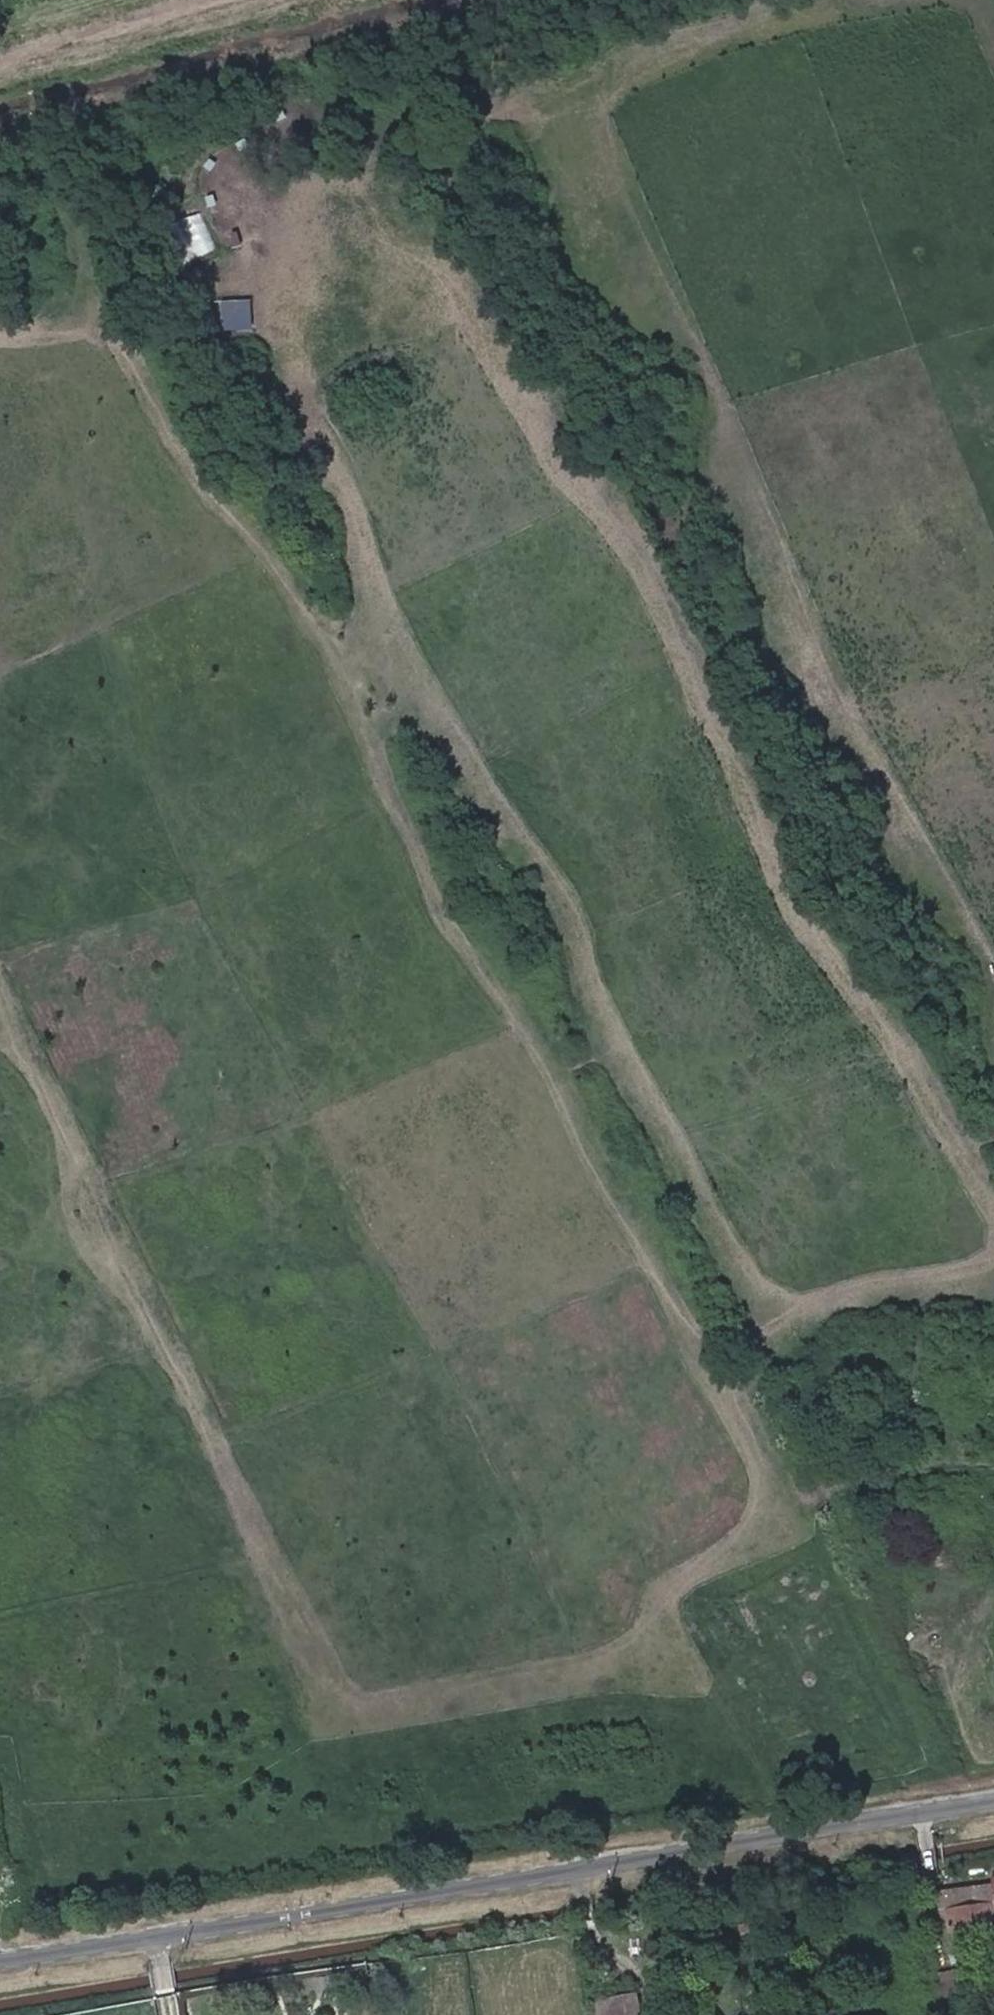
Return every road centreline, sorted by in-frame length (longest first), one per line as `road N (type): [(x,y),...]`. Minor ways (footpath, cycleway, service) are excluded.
road 1 (unclassified): [(0,1959),(614,1876),(993,1810)]

